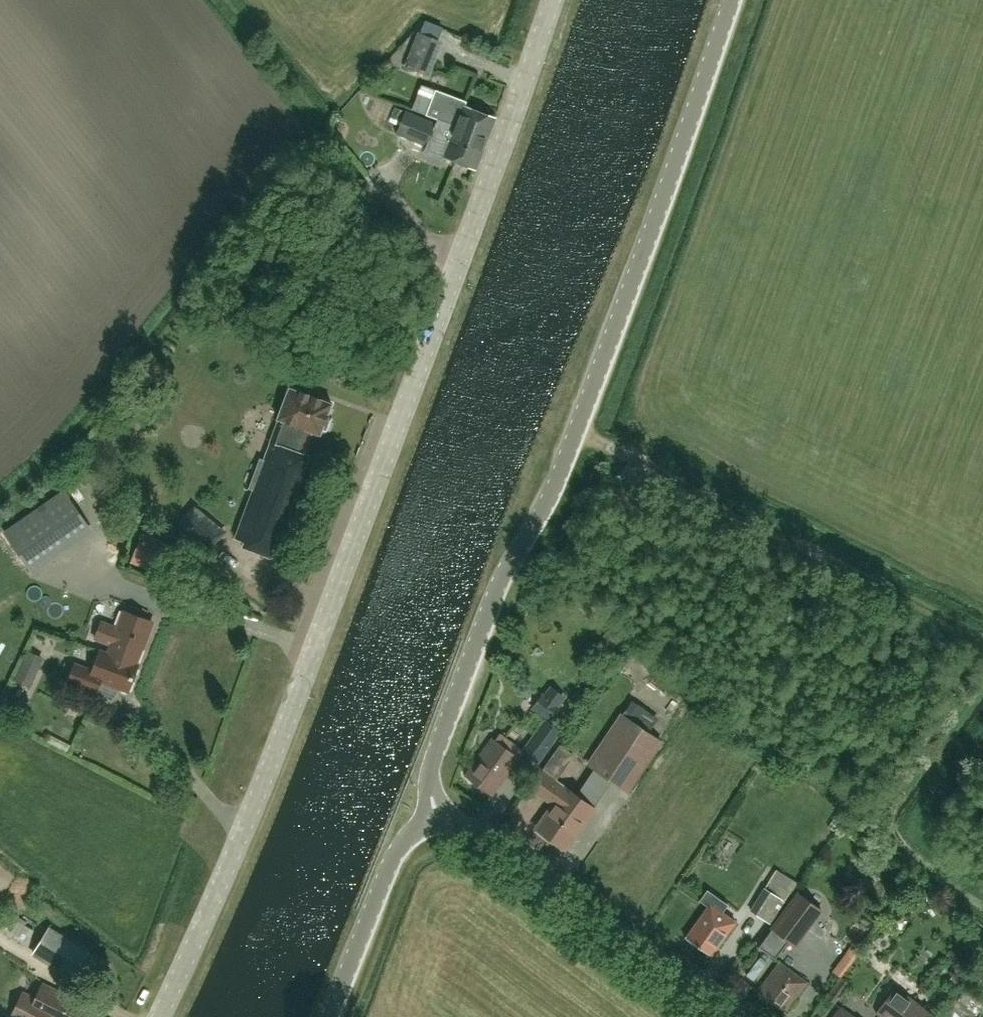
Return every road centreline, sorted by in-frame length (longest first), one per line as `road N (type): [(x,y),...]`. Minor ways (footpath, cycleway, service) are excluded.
road 1 (unclassified): [(159,1016),(287,721),(553,0)]
road 2 (tertiary): [(436,822),(430,788),(450,712),(502,580),(555,485),(732,0)]
road 3 (track): [(574,429),(982,633)]
road 4 (unclassified): [(733,1016),(474,829),(436,822)]
road 5 (tertiary): [(329,1016),(401,843),(436,822)]

